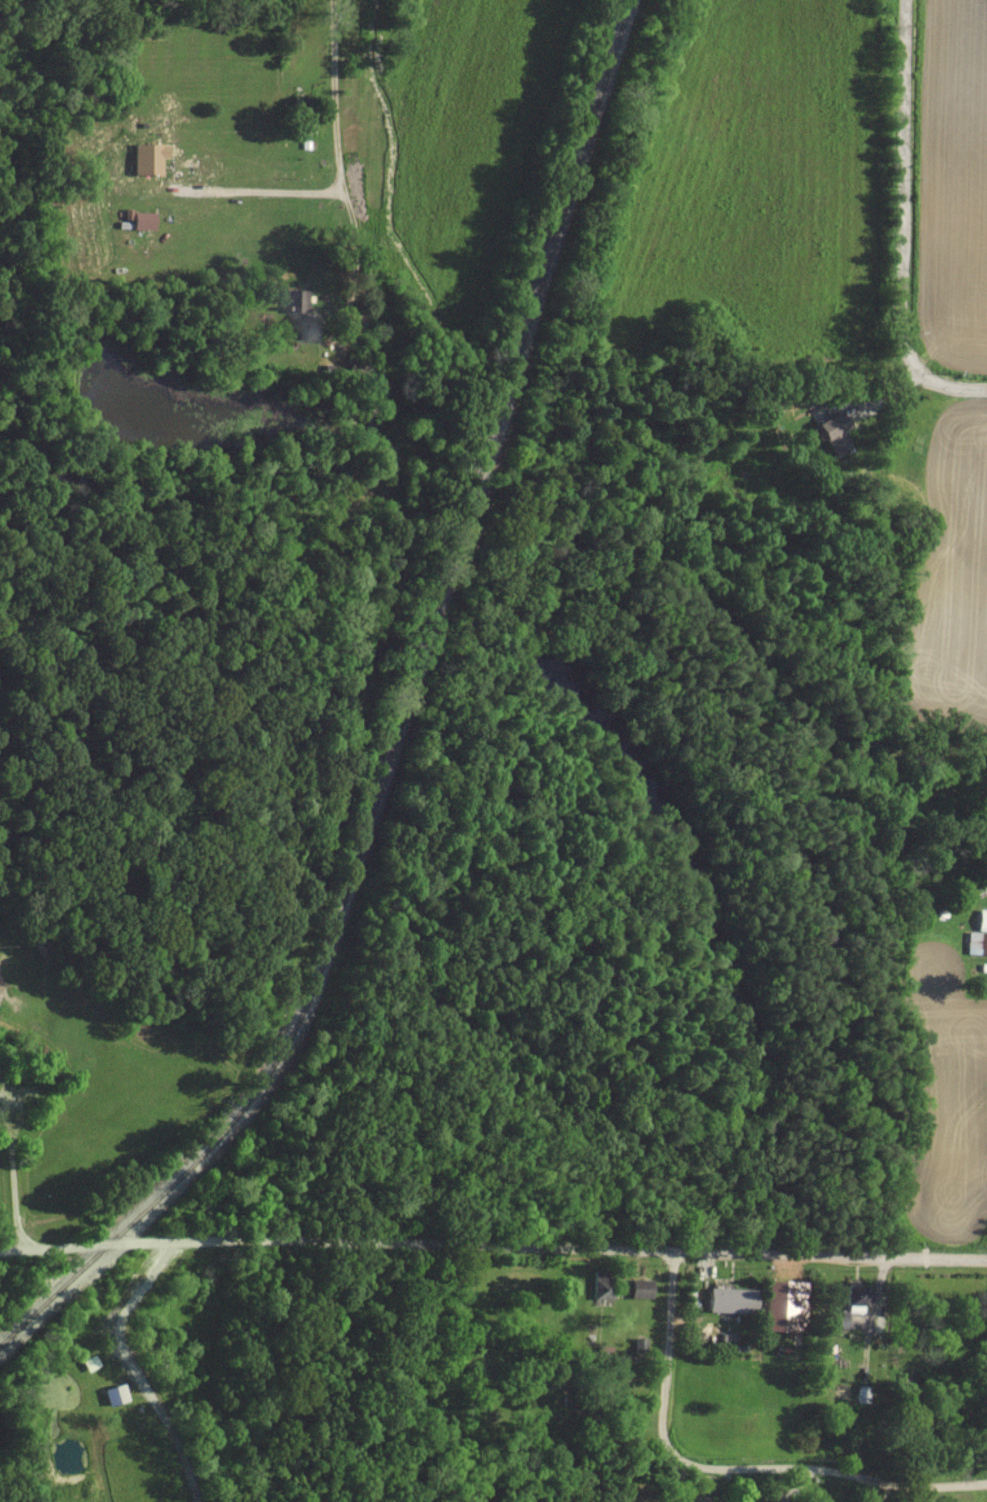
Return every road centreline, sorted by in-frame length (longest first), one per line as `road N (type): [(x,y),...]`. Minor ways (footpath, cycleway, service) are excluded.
road 1 (residential): [(674,1256),(399,1242),(35,1247)]
road 2 (residential): [(986,386),(917,374),(900,346),(904,0)]
road 3 (residential): [(986,1483),(919,1490),(820,1469),(695,1467),(676,1457)]
road 4 (residential): [(986,1261),(674,1256)]
road 5 (residential): [(674,1256),(664,1437),(676,1457)]

